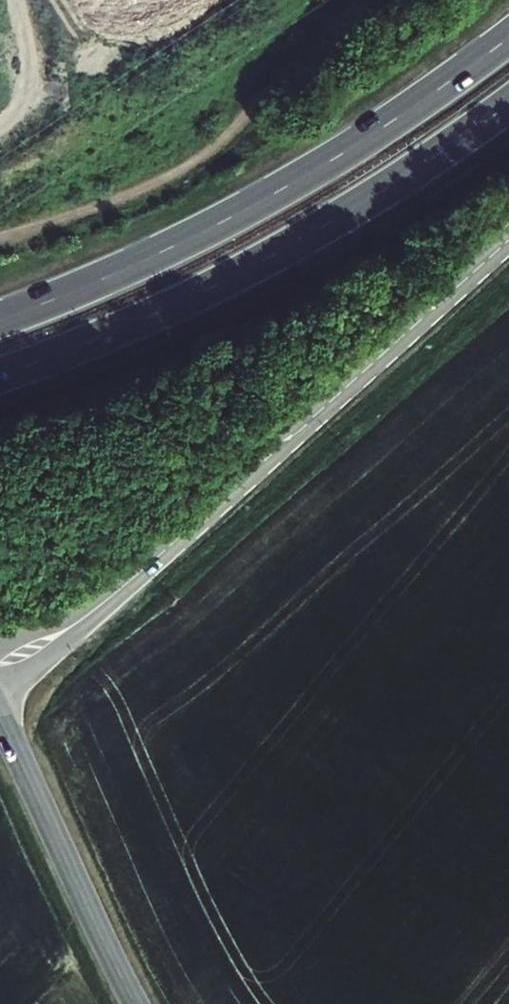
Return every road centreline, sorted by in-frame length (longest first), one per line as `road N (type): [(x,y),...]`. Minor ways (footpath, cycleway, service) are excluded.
road 1 (tertiary): [(0,663),(116,592),(508,238)]
road 2 (trunk): [(508,39),(416,108),(280,192),(127,271),(0,322)]
road 3 (trunk): [(0,376),(217,287),(376,197),(508,106)]
road 4 (tertiary): [(134,1003),(0,717)]

